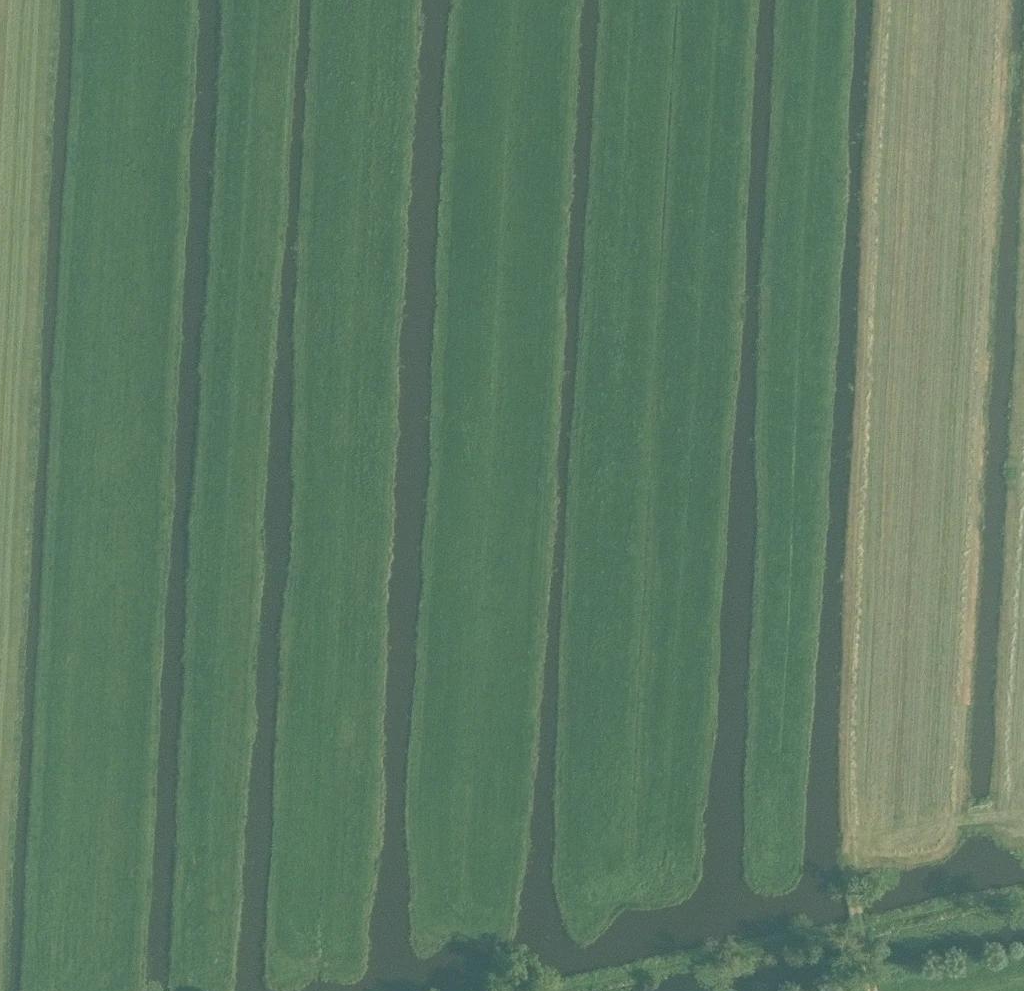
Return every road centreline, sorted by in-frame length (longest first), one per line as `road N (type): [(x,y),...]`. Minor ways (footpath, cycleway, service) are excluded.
road 1 (track): [(851,862),(873,990)]

